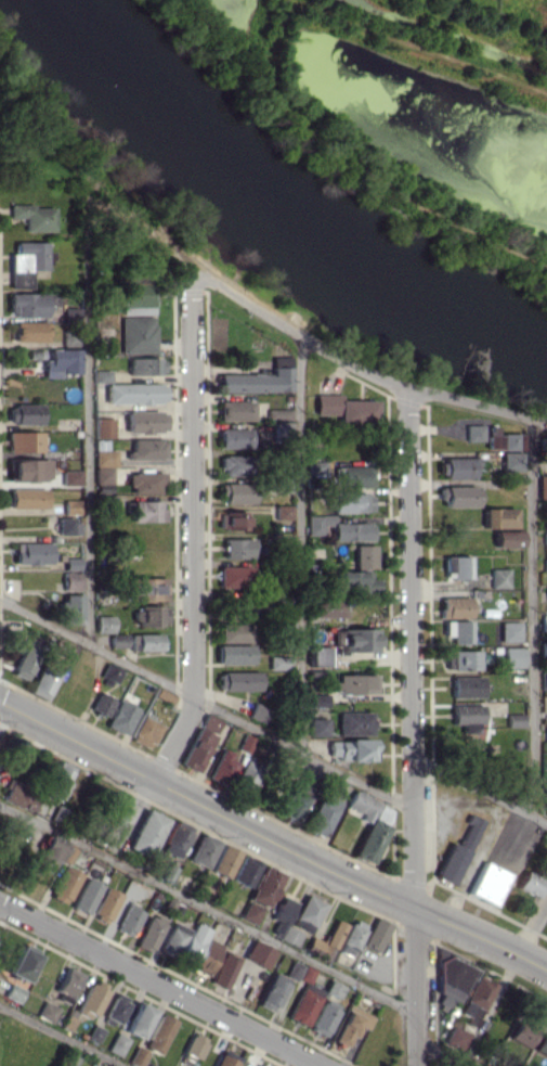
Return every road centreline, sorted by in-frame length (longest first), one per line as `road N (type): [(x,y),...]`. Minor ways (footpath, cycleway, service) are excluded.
road 1 (residential): [(405,386),(415,1065)]
road 2 (track): [(546,105),(313,24),(283,28),(272,54),(281,80),(367,150),(456,213),(546,255)]
road 3 (secondary): [(546,971),(325,868),(0,699)]
road 4 (residential): [(190,259),(192,697),(154,781)]
road 5 (residential): [(93,219),(125,216),(248,303),(376,377),(546,424)]
road 6 (residential): [(0,903),(321,1065)]

